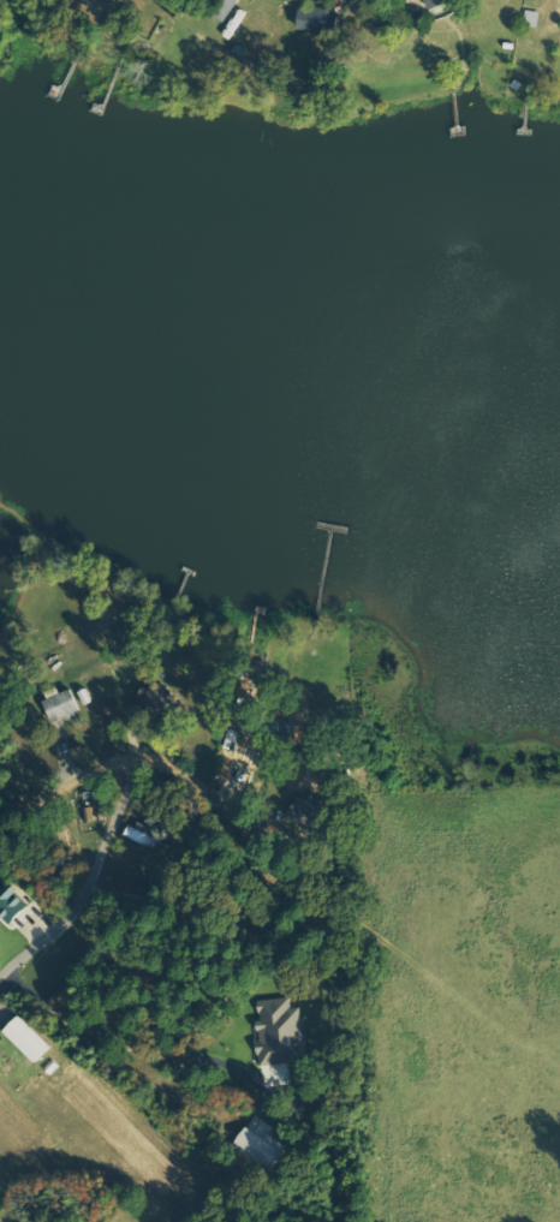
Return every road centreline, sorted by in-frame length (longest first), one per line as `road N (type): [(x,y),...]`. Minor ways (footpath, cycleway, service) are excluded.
road 1 (residential): [(254,846),(231,812),(139,759),(84,775),(0,821)]
road 2 (residential): [(139,759),(117,830),(81,900),(56,931),(0,976)]

